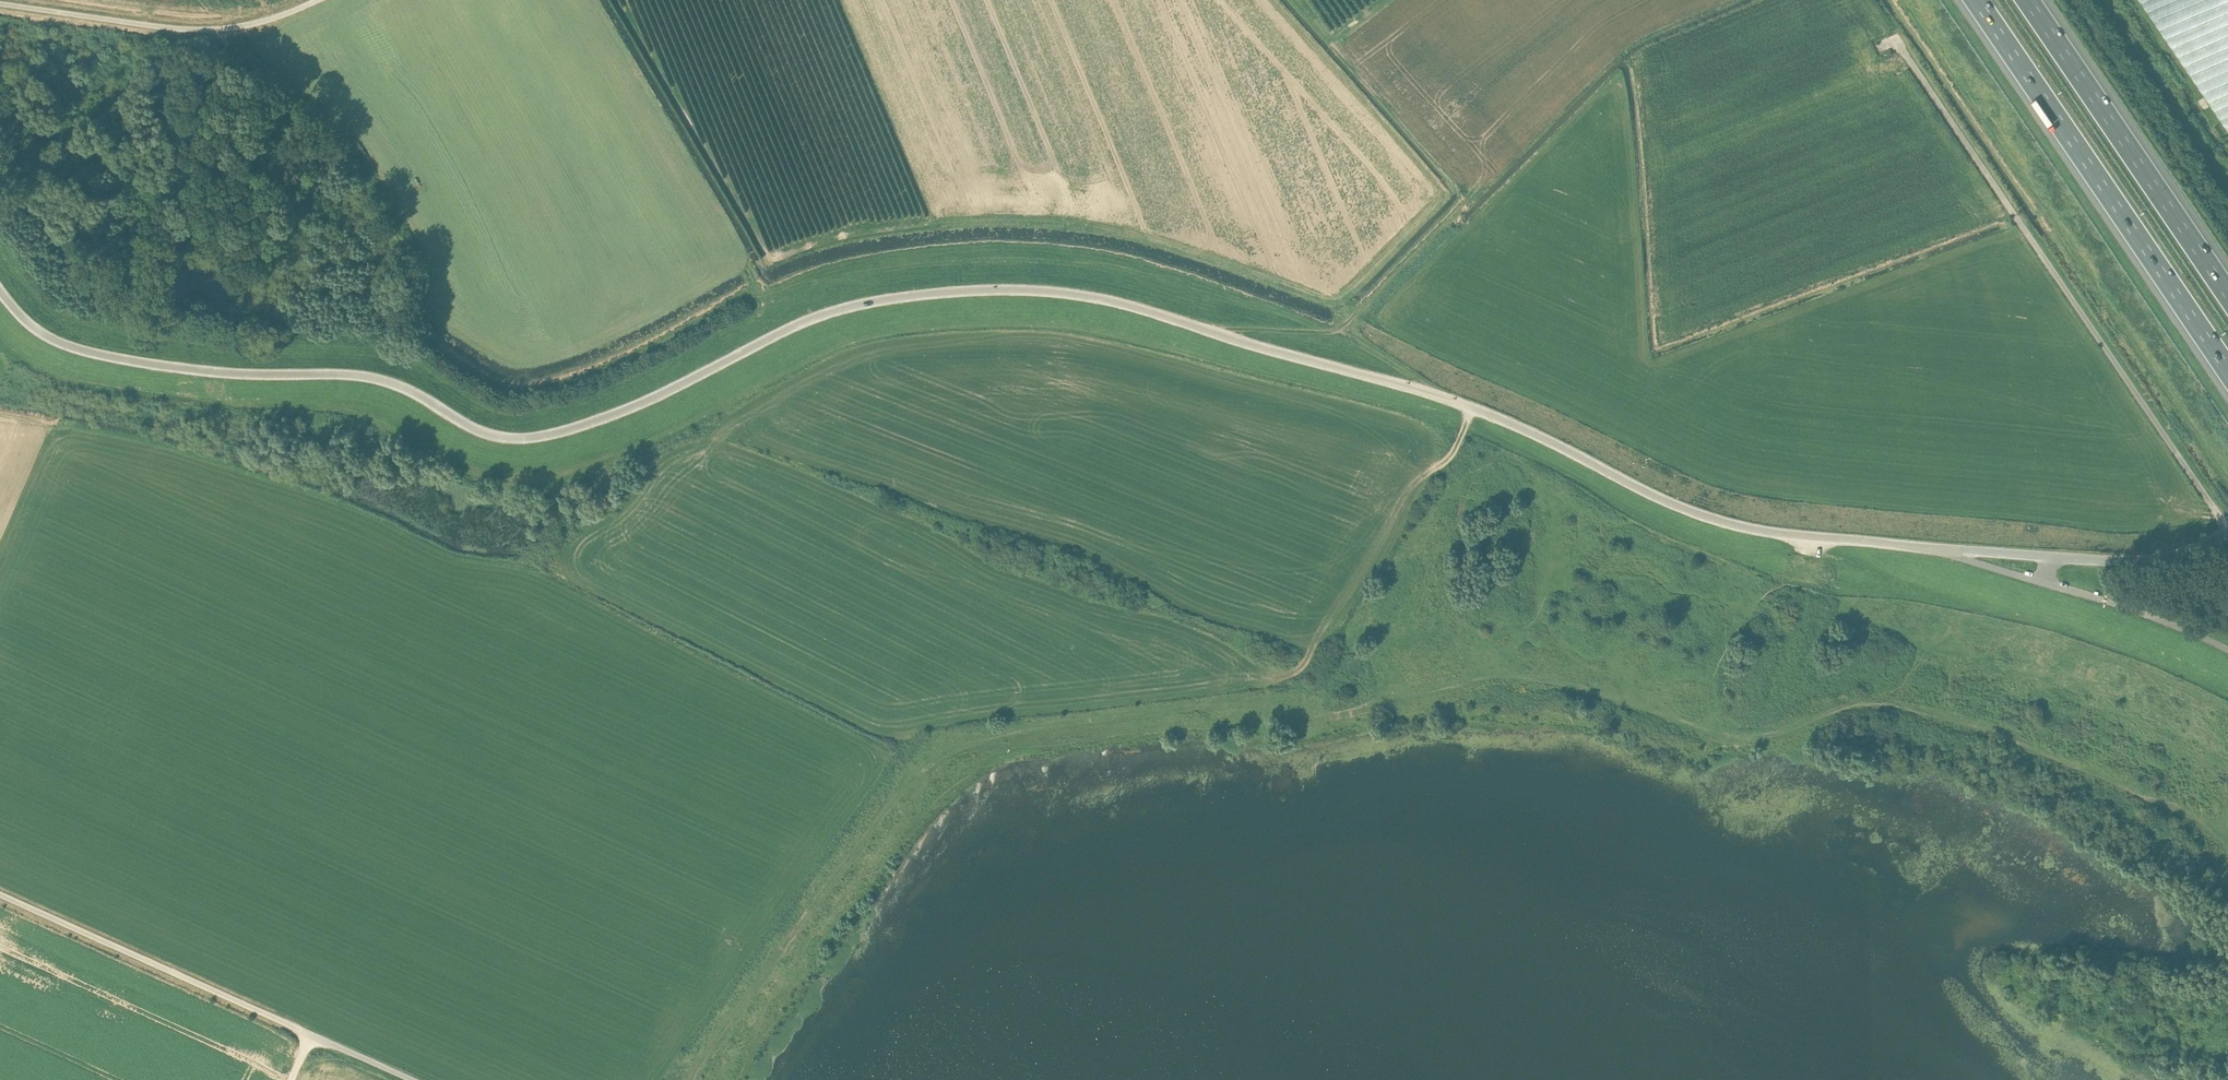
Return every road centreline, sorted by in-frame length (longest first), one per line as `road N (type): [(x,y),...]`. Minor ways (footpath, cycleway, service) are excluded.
road 1 (unclassified): [(0,290),(31,326),(83,350),(234,374),(373,378),(482,434),(526,439),(612,417),(823,315),(958,291),(1059,293),(1425,392),(1722,522),(1960,553)]
road 2 (unclassified): [(2227,534),(1896,43)]
road 3 (motorway): [(1973,0),(2227,373)]
road 4 (track): [(1465,426),(1648,521),(1725,548),(1756,554),(1801,538)]
road 5 (motorway): [(2227,297),(2025,0)]
road 6 (unclassified): [(315,1033),(0,893)]
road 7 (track): [(1474,412),(1332,631),(1290,677)]
road 8 (unclassified): [(0,3),(223,28),(315,0)]
road 9 (track): [(1425,392),(1341,333),(1207,332)]
road 10 (unclassified): [(2227,648),(2045,584)]
road 11 (track): [(1341,333),(1467,202)]
road 12 (unclassified): [(2050,560),(2134,563),(2227,534)]

